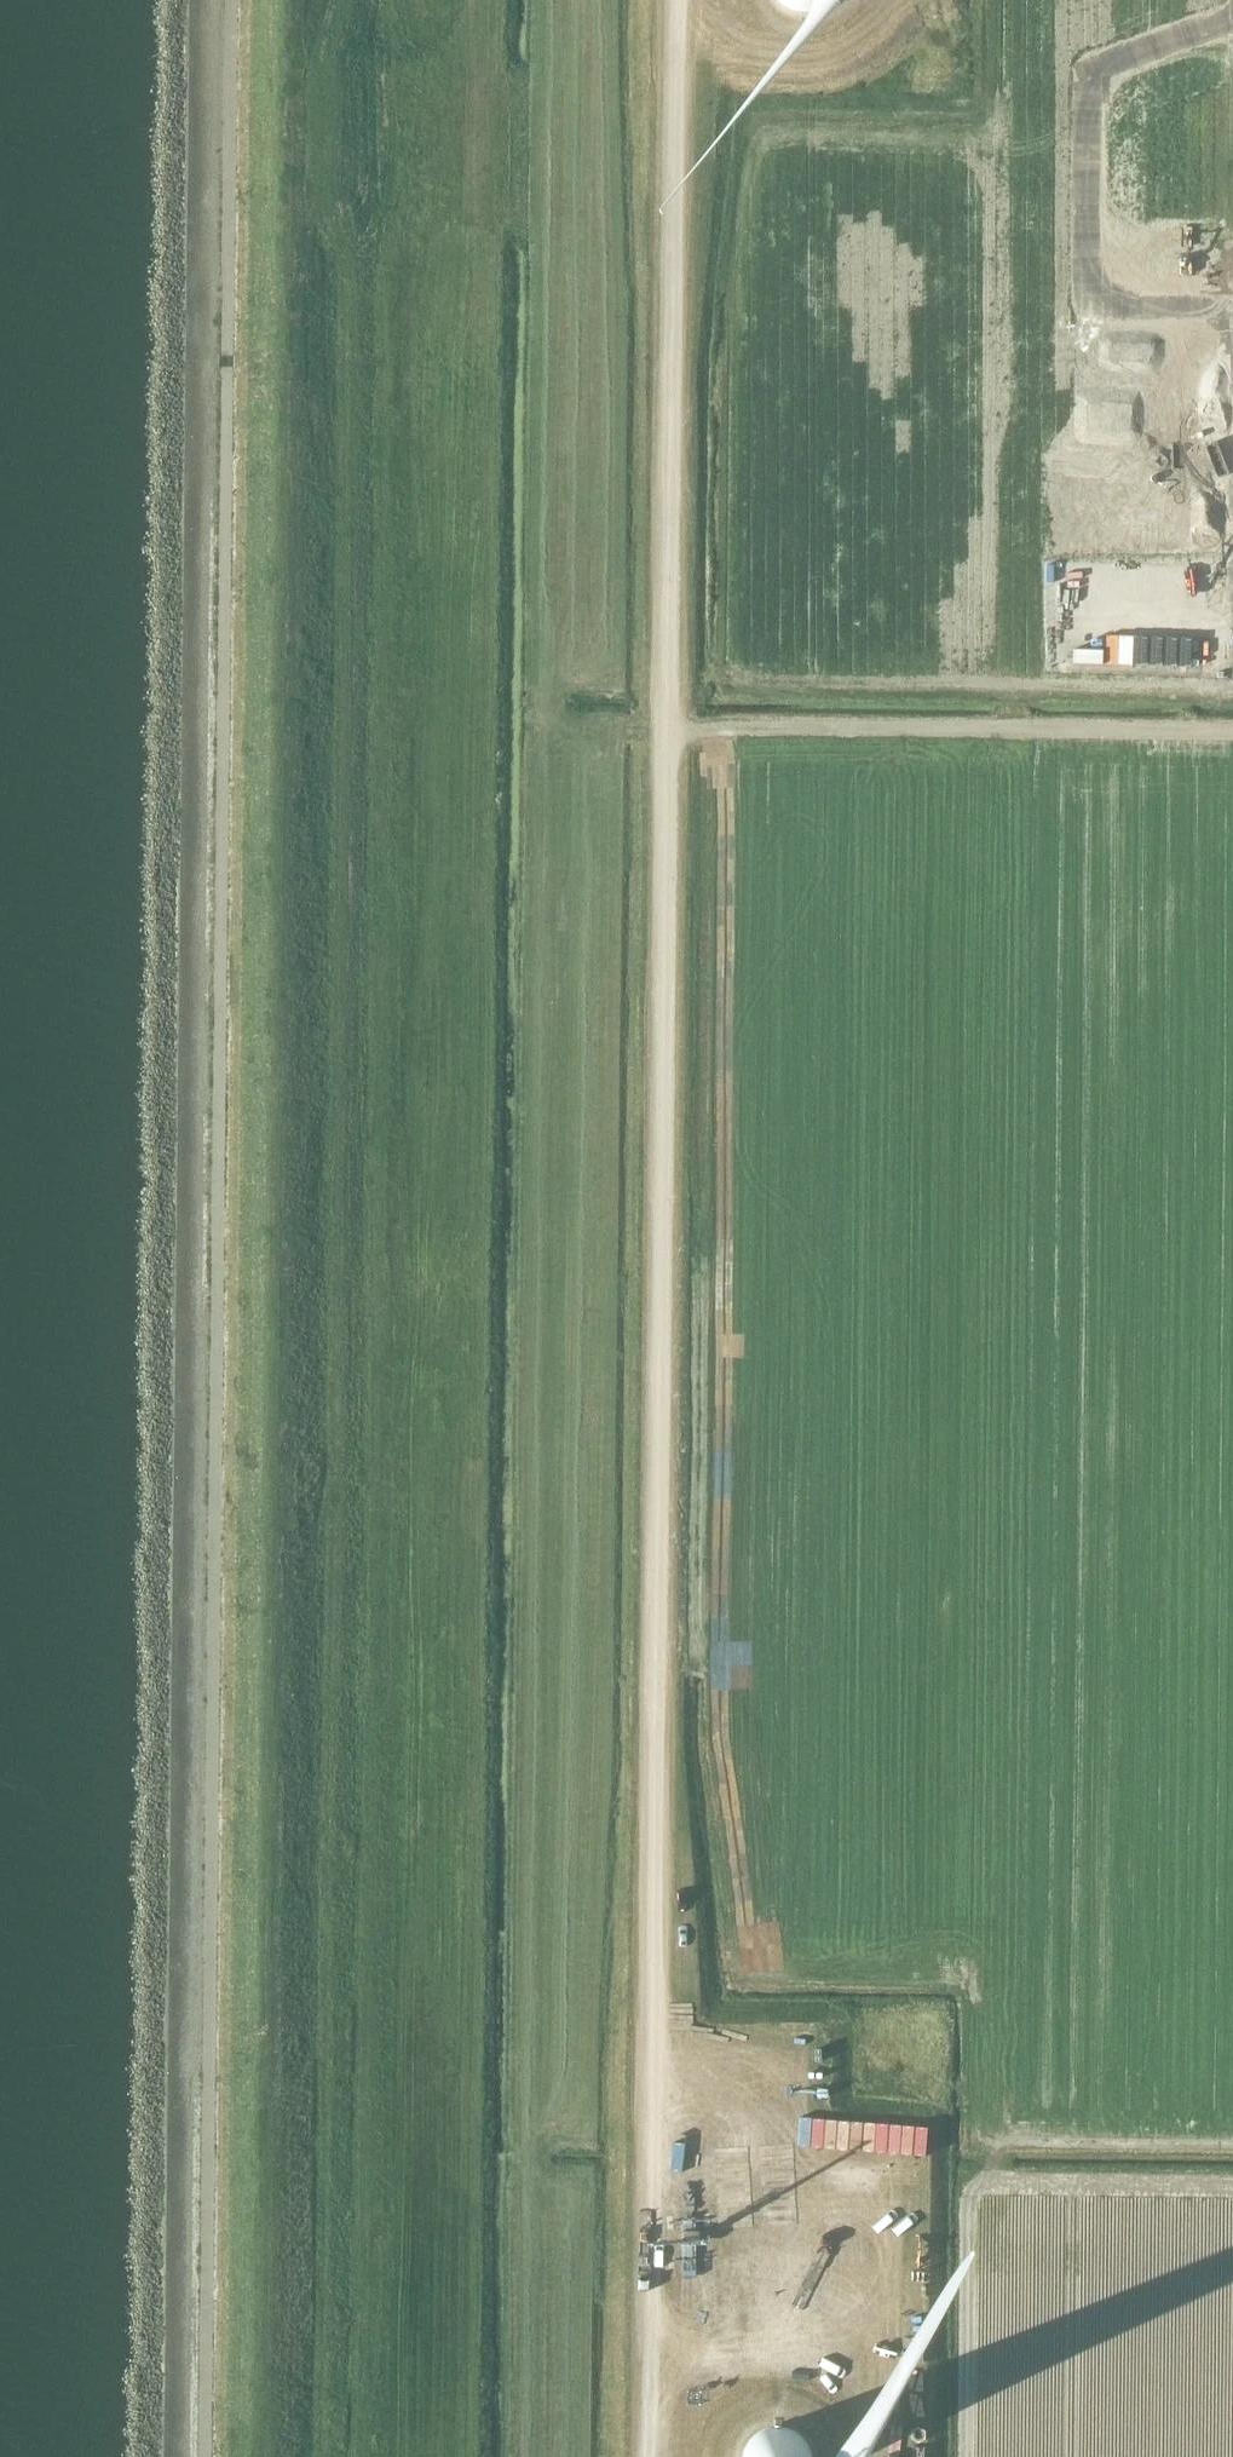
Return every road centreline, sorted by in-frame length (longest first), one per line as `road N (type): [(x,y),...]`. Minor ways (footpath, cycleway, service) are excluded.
road 1 (unclassified): [(204,2456),(230,0)]

